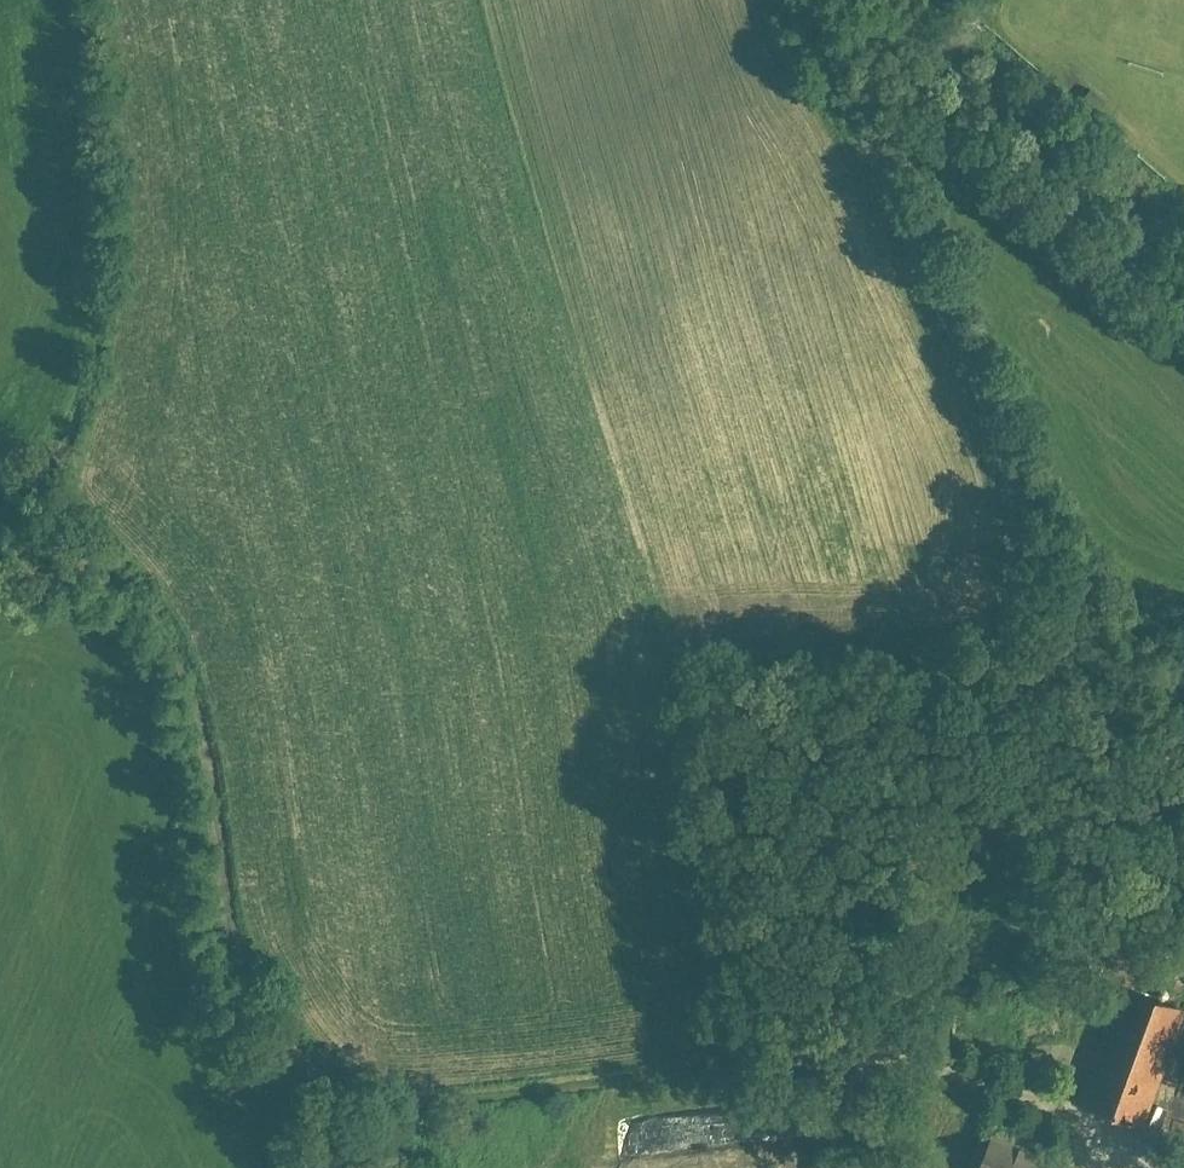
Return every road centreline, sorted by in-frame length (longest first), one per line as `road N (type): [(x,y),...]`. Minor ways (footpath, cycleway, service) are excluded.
road 1 (unclassified): [(817,1167),(974,664),(1004,516),(998,440),(803,0)]

